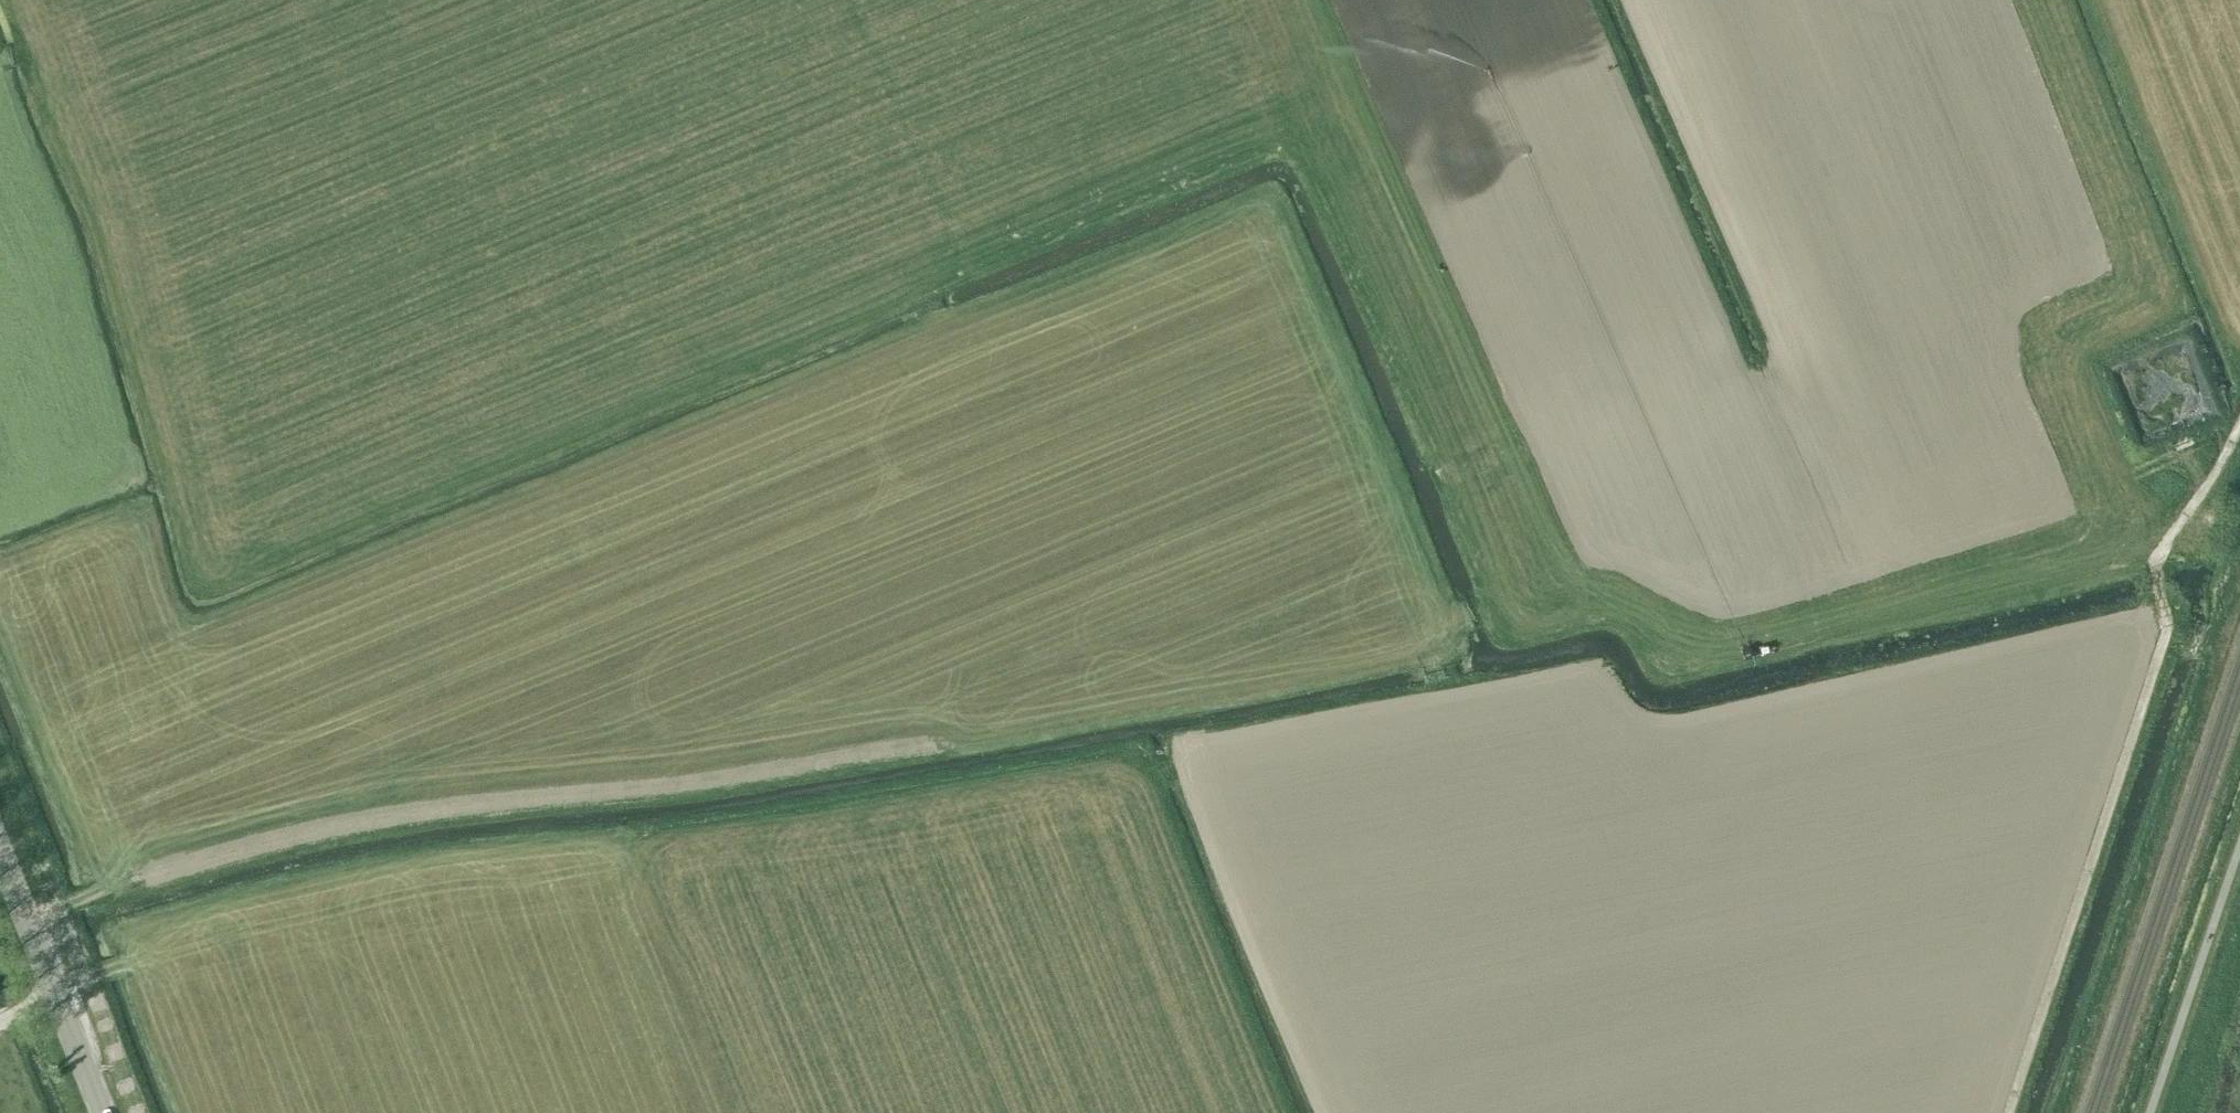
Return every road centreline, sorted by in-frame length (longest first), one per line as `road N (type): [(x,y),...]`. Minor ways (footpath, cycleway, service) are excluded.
road 1 (track): [(2009,1112),(2163,639),(2157,559),(2239,423)]
road 2 (tertiary): [(104,1112),(0,850)]

